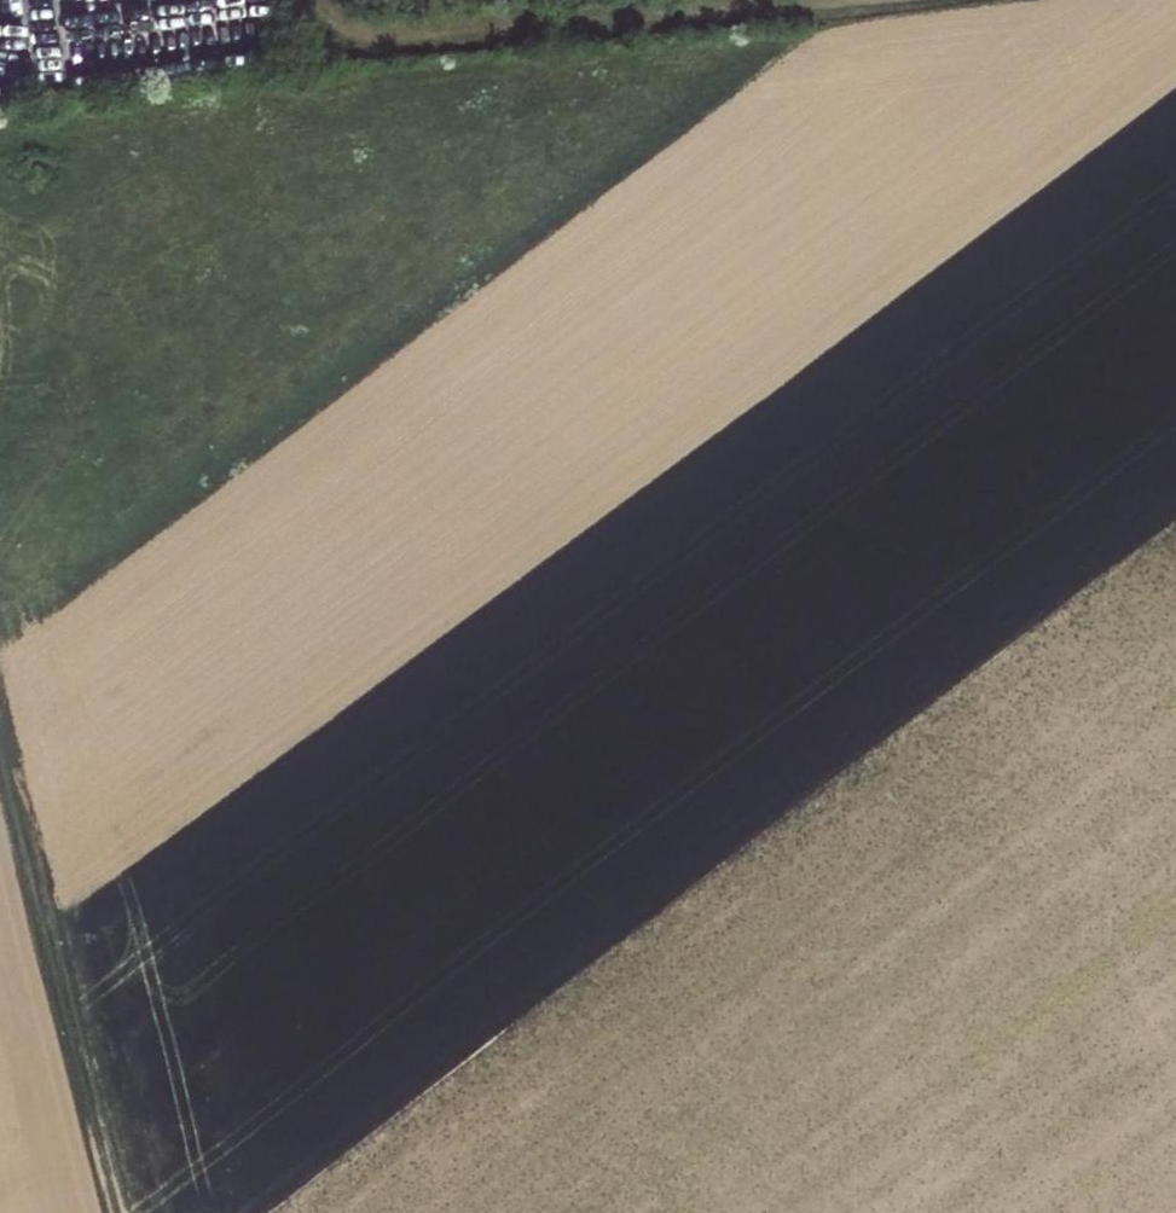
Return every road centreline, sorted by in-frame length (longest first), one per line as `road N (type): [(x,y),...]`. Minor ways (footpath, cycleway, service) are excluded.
road 1 (track): [(116,1212),(0,727)]

